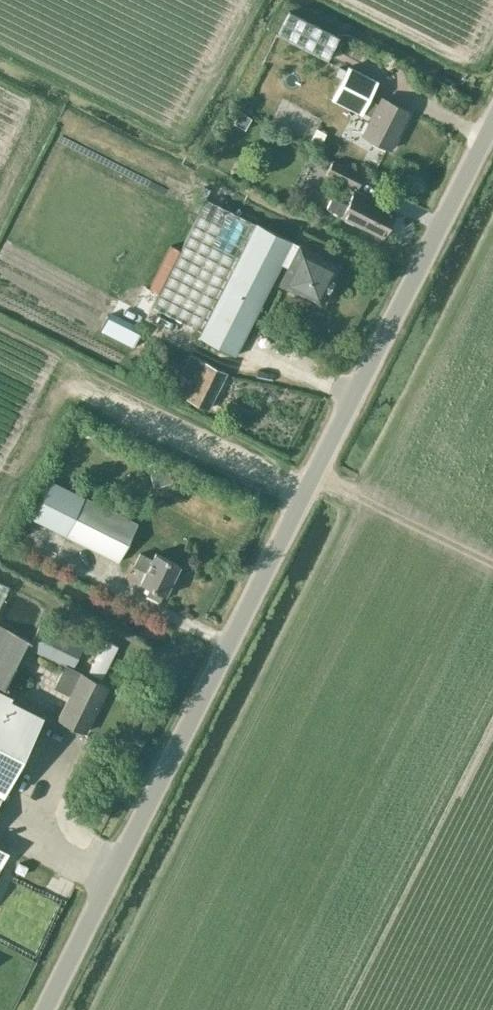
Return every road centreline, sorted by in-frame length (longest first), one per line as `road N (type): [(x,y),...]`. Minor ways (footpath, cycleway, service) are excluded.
road 1 (unclassified): [(45,1009),(492,123)]
road 2 (track): [(492,564),(314,475)]

